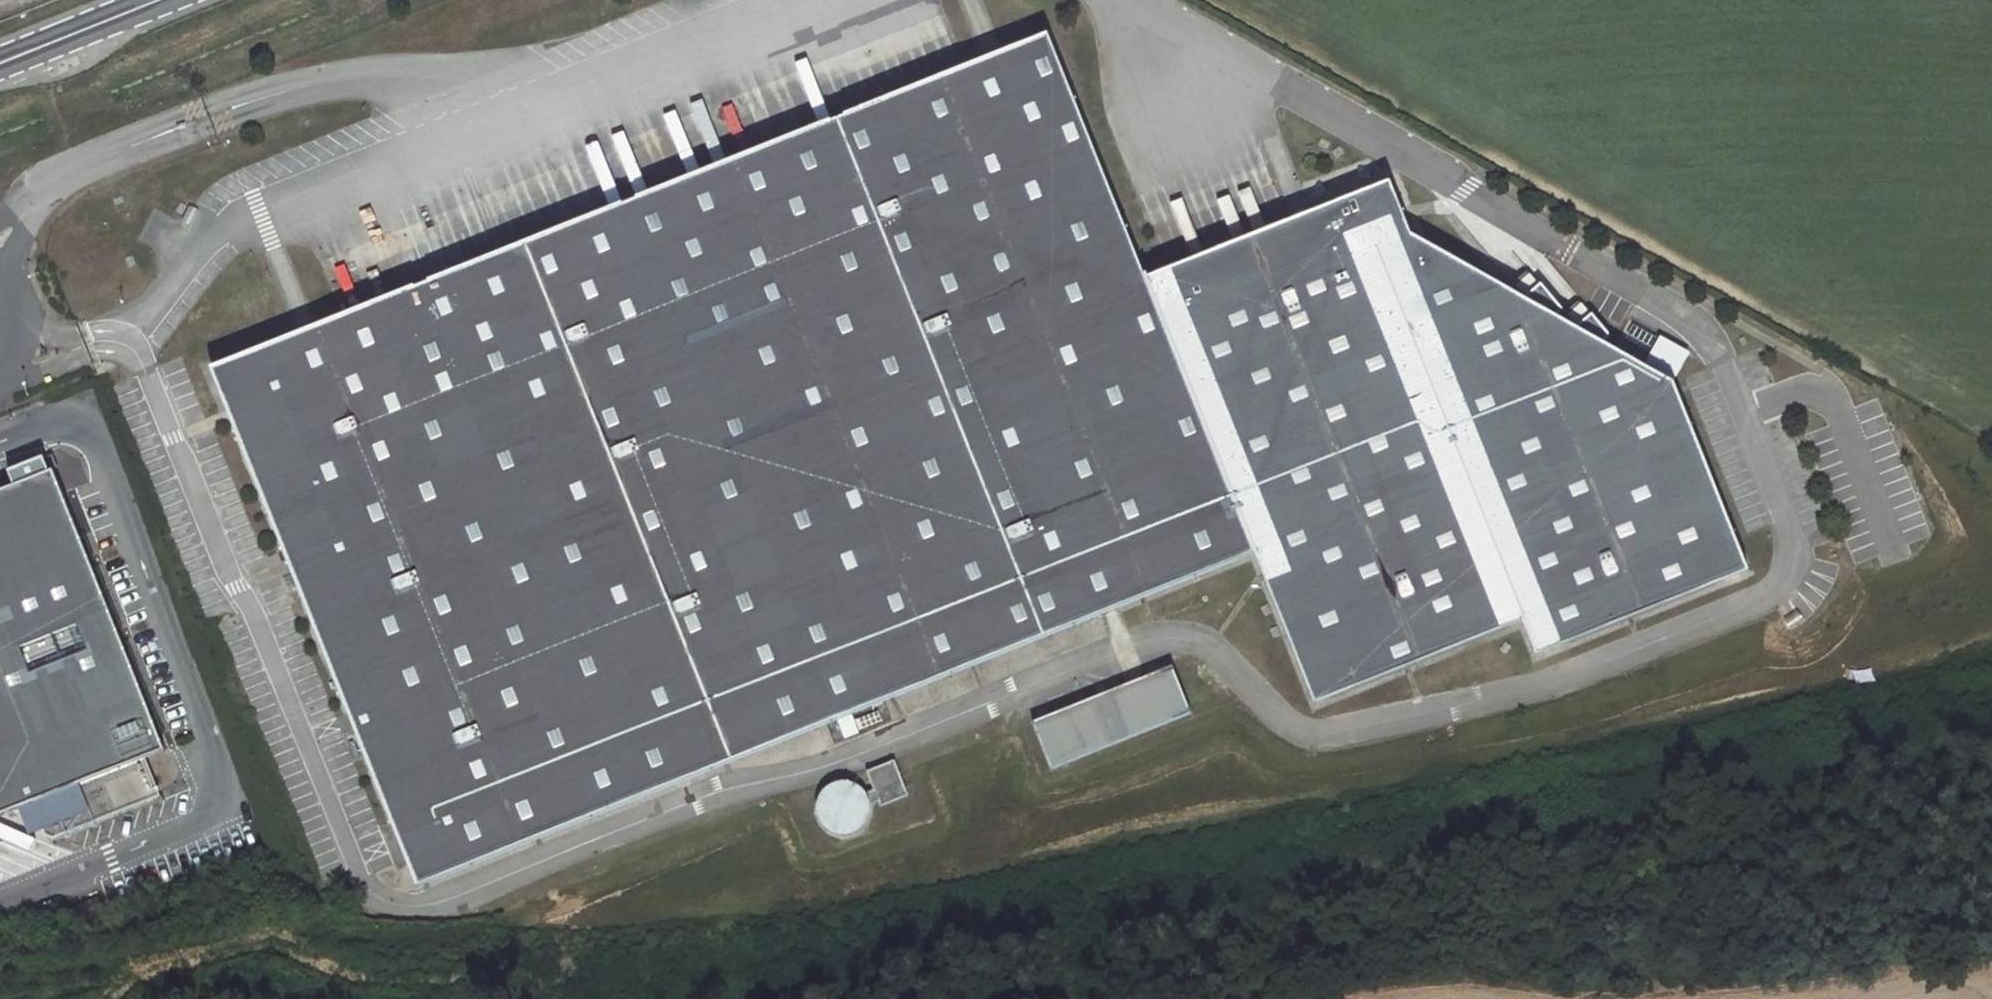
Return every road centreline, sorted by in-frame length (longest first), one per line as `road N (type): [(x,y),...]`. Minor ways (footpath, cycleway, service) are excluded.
road 1 (secondary): [(164,0),(0,65)]

